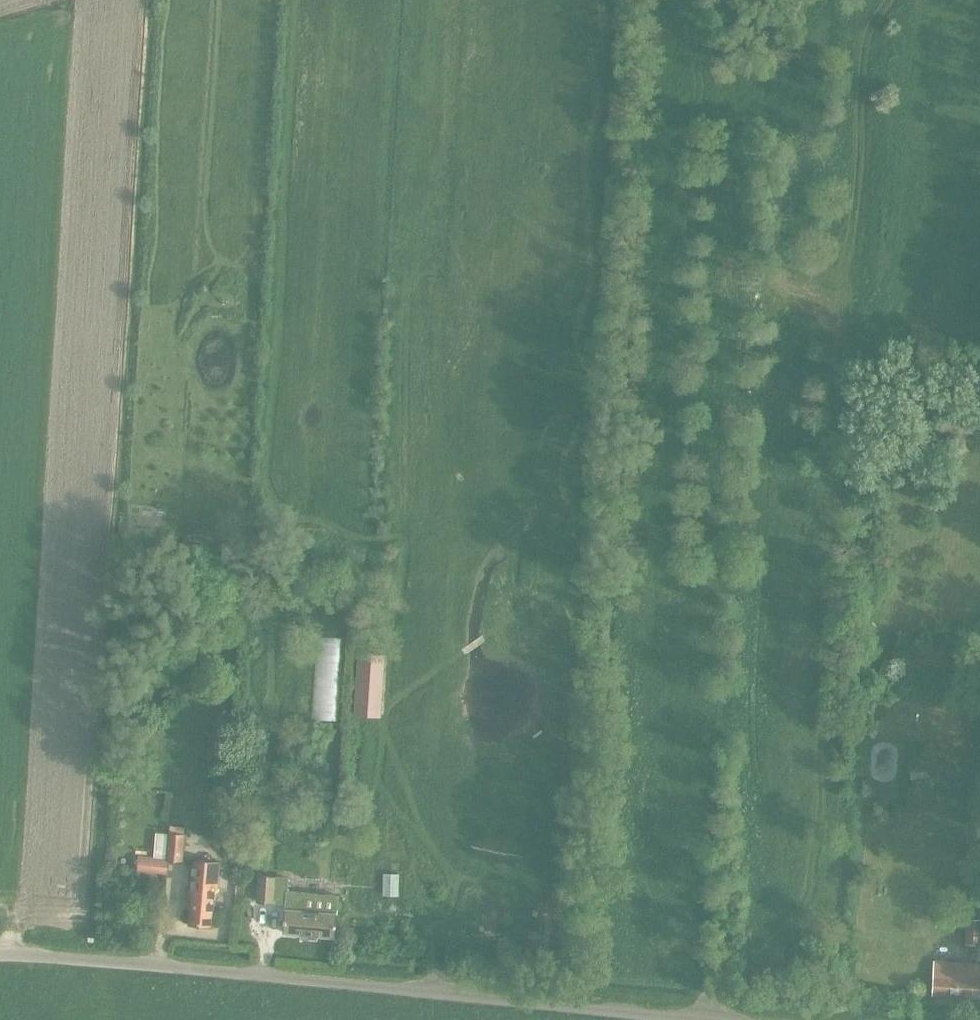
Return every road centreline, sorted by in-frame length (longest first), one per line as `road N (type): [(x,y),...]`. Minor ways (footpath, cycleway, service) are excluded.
road 1 (unclassified): [(775,1019),(0,955)]

